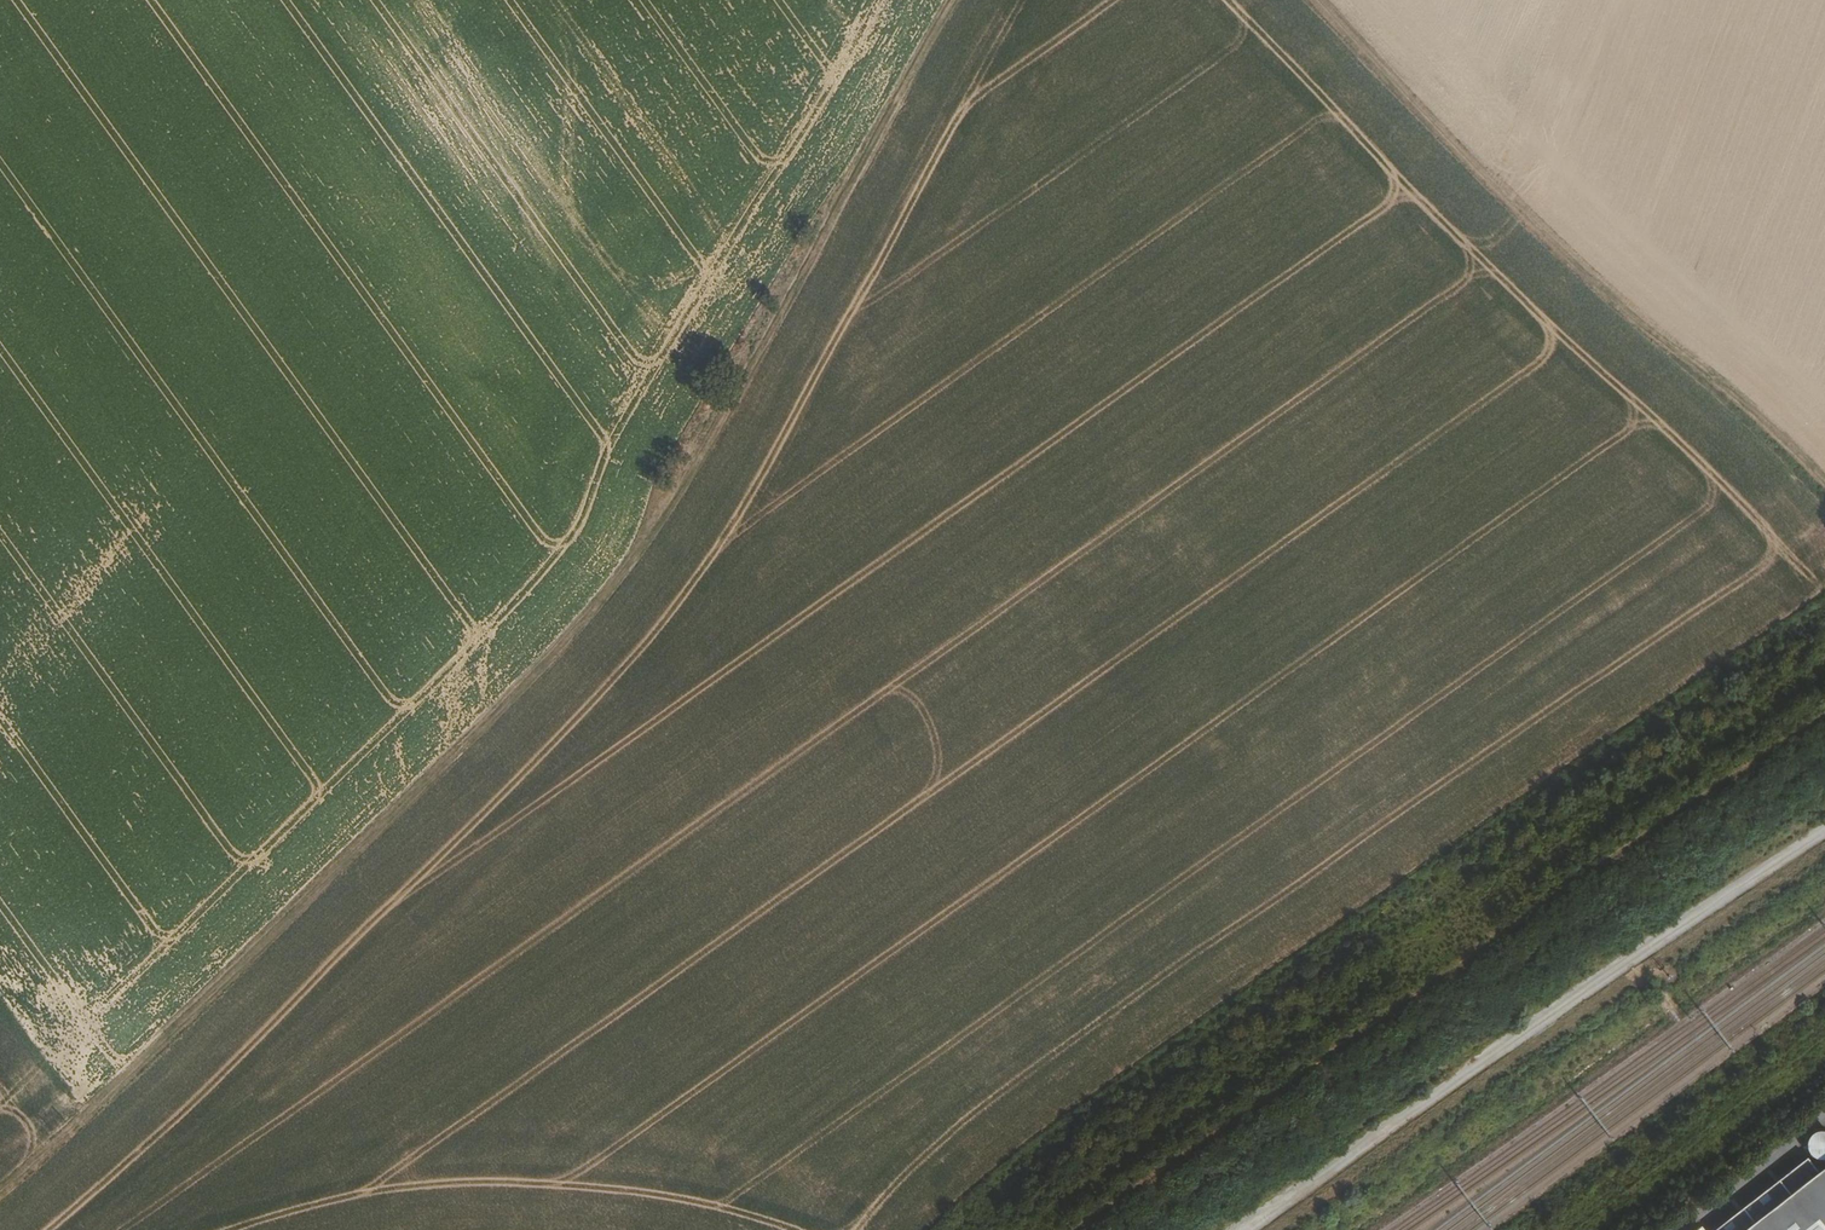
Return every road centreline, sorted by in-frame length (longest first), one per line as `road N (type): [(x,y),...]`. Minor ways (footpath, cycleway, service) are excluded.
road 1 (track): [(0,1177),(282,923),(645,549),(957,0)]
road 2 (unclassified): [(1824,834),(1242,1229)]
road 3 (track): [(1319,0),(1608,302),(1824,486)]

